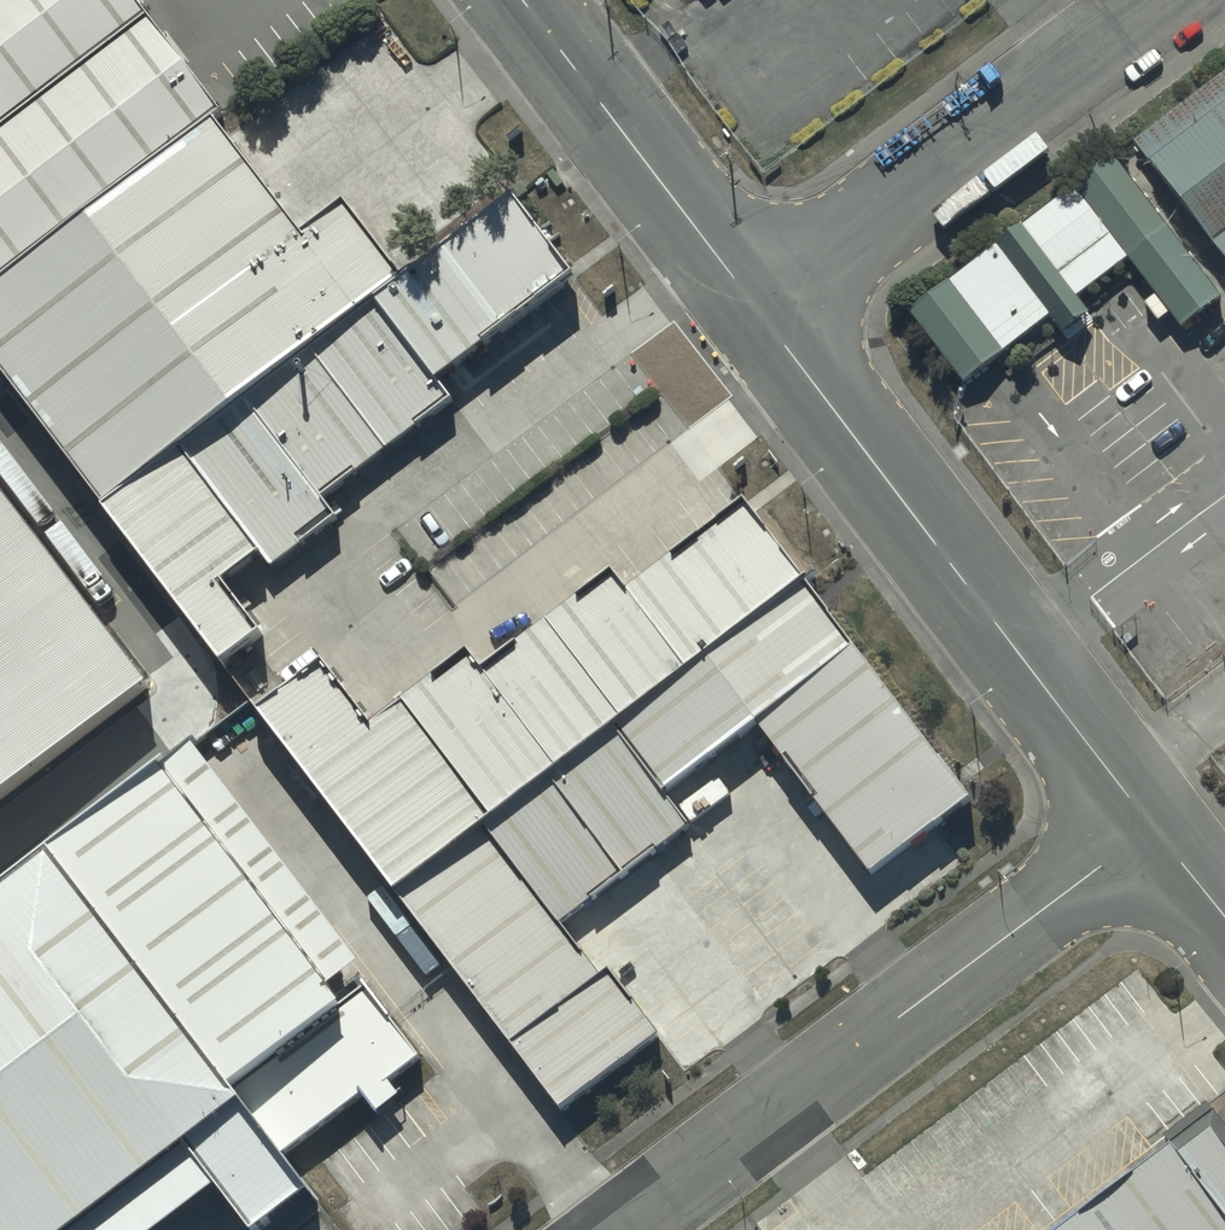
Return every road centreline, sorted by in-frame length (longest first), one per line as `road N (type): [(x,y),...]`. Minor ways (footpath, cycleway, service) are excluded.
road 1 (residential): [(1152,828),(618,1229)]
road 2 (tertiary): [(753,303),(1152,828)]
road 3 (residential): [(1158,0),(753,303)]
road 4 (tertiary): [(523,0),(753,303)]

